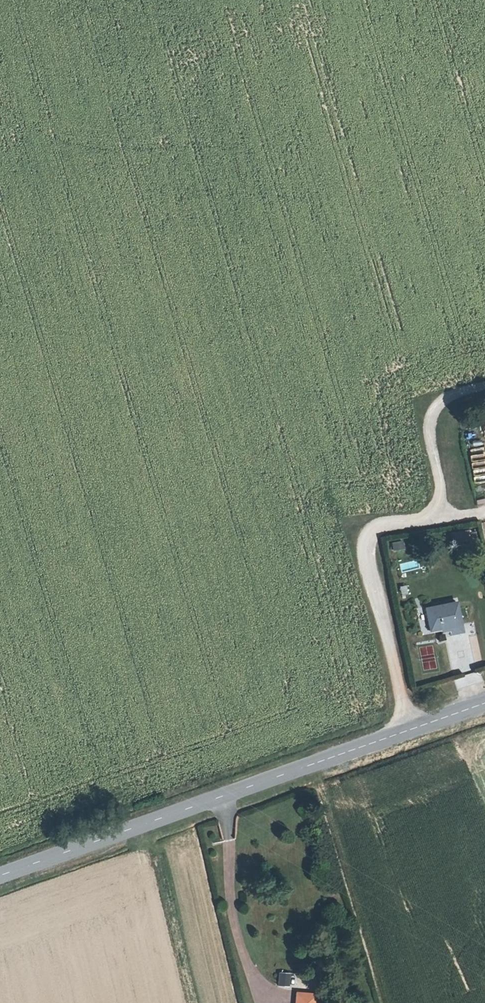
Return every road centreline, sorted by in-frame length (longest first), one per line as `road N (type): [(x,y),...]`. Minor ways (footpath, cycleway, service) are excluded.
road 1 (secondary): [(0,876),(484,703)]

